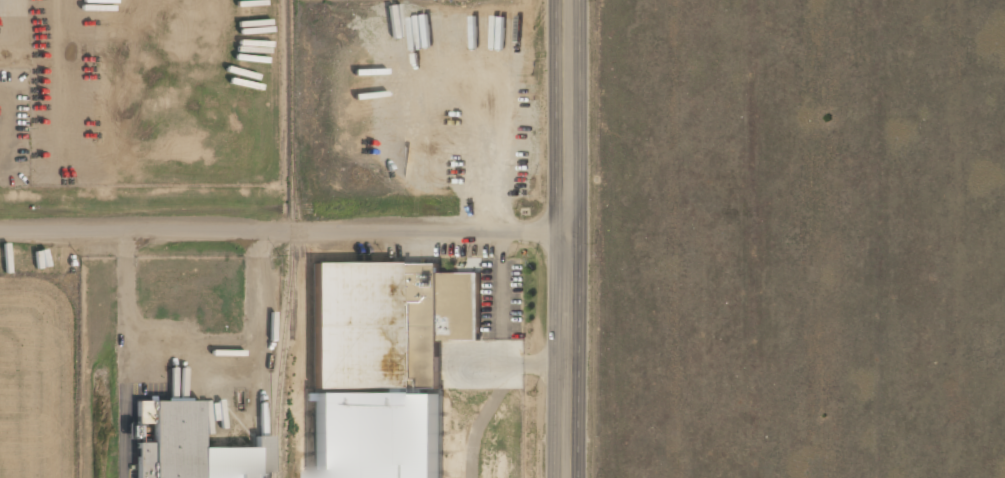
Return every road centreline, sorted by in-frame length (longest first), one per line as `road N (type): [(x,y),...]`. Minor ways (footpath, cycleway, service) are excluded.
road 1 (residential): [(567,228),(0,230)]
road 2 (secondary): [(568,477),(567,0)]

